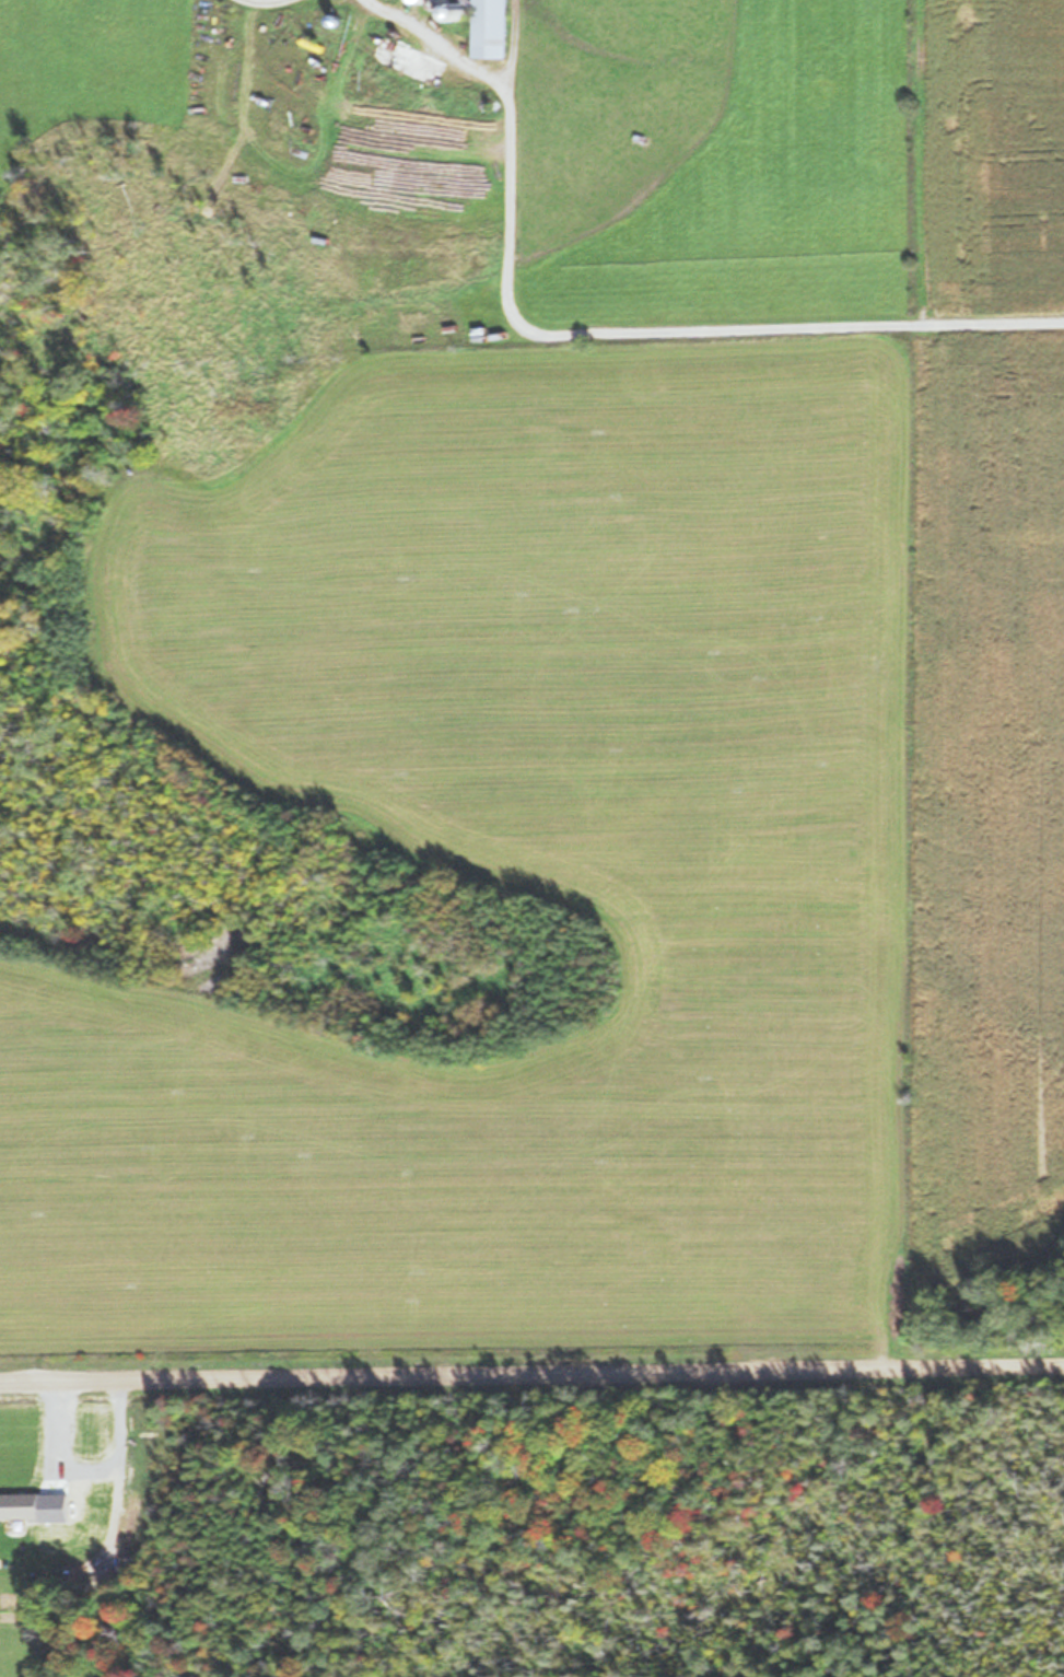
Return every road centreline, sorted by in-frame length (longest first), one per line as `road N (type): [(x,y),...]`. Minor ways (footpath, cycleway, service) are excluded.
road 1 (residential): [(0,1380),(1063,1363)]

